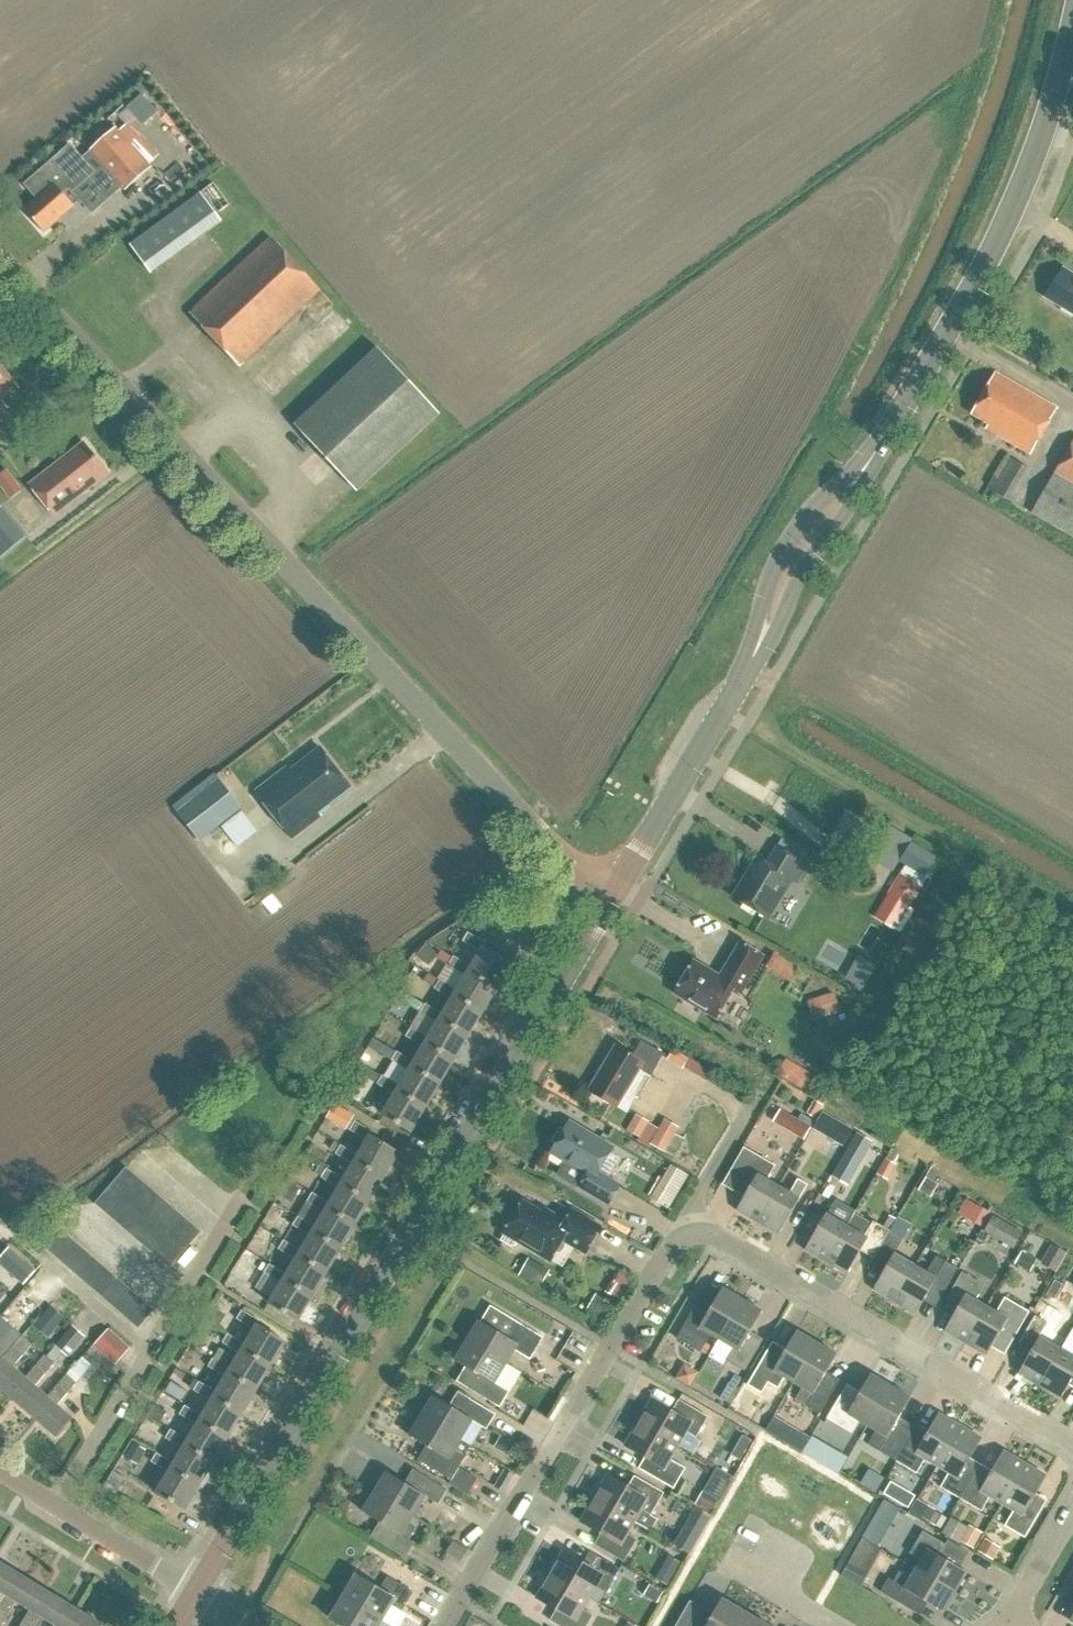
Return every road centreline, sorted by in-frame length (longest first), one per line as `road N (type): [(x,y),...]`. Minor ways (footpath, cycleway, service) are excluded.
road 1 (unclassified): [(605,893),(0,258)]
road 2 (secondary): [(192,1592),(605,893)]
road 3 (secondary): [(874,447),(982,262),(1046,119),(1072,11)]
road 4 (residential): [(445,1625),(681,1224)]
road 5 (residential): [(1072,1451),(681,1224)]
road 6 (residential): [(54,1498),(239,1205)]
road 7 (secondary): [(874,447),(796,530),(757,616),(744,677)]
road 8 (secondary): [(744,677),(766,650),(799,573),(850,507),(874,447)]
road 9 (secondary): [(605,893),(744,677)]
road 10 (residential): [(192,1592),(54,1498)]
road 11 (residential): [(999,1625),(1072,1493)]

